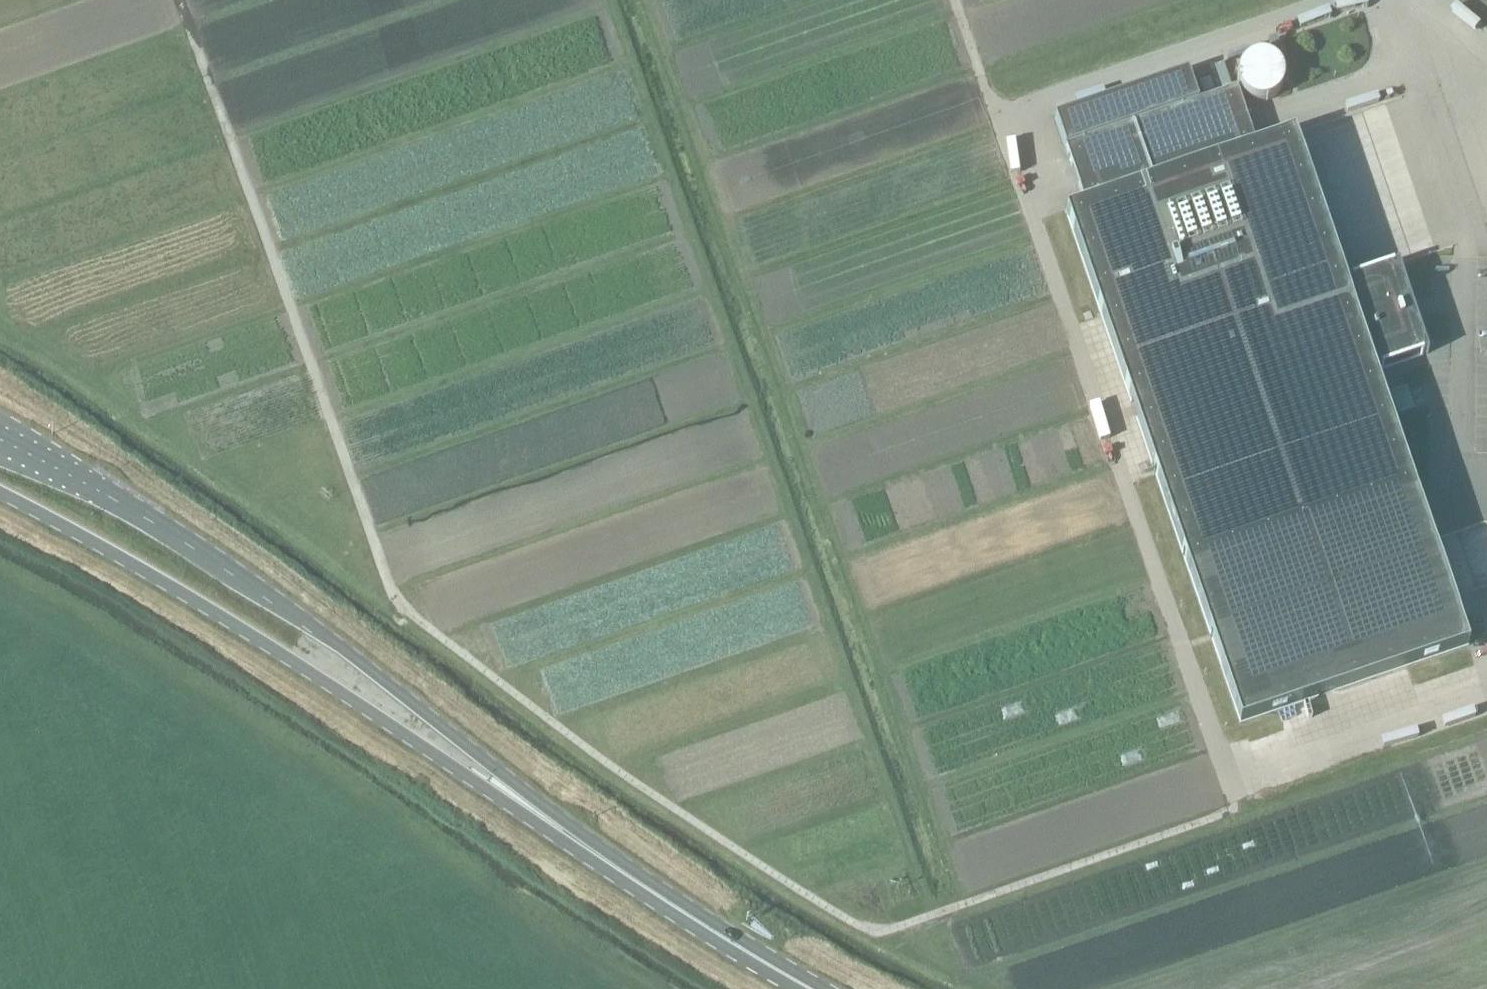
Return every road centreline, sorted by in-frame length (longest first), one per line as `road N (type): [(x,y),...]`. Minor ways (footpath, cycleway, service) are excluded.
road 1 (secondary): [(570,837),(322,634),(168,532),(0,440)]
road 2 (secondary): [(0,492),(202,603),(570,837)]
road 3 (secondary): [(812,988),(570,837)]

